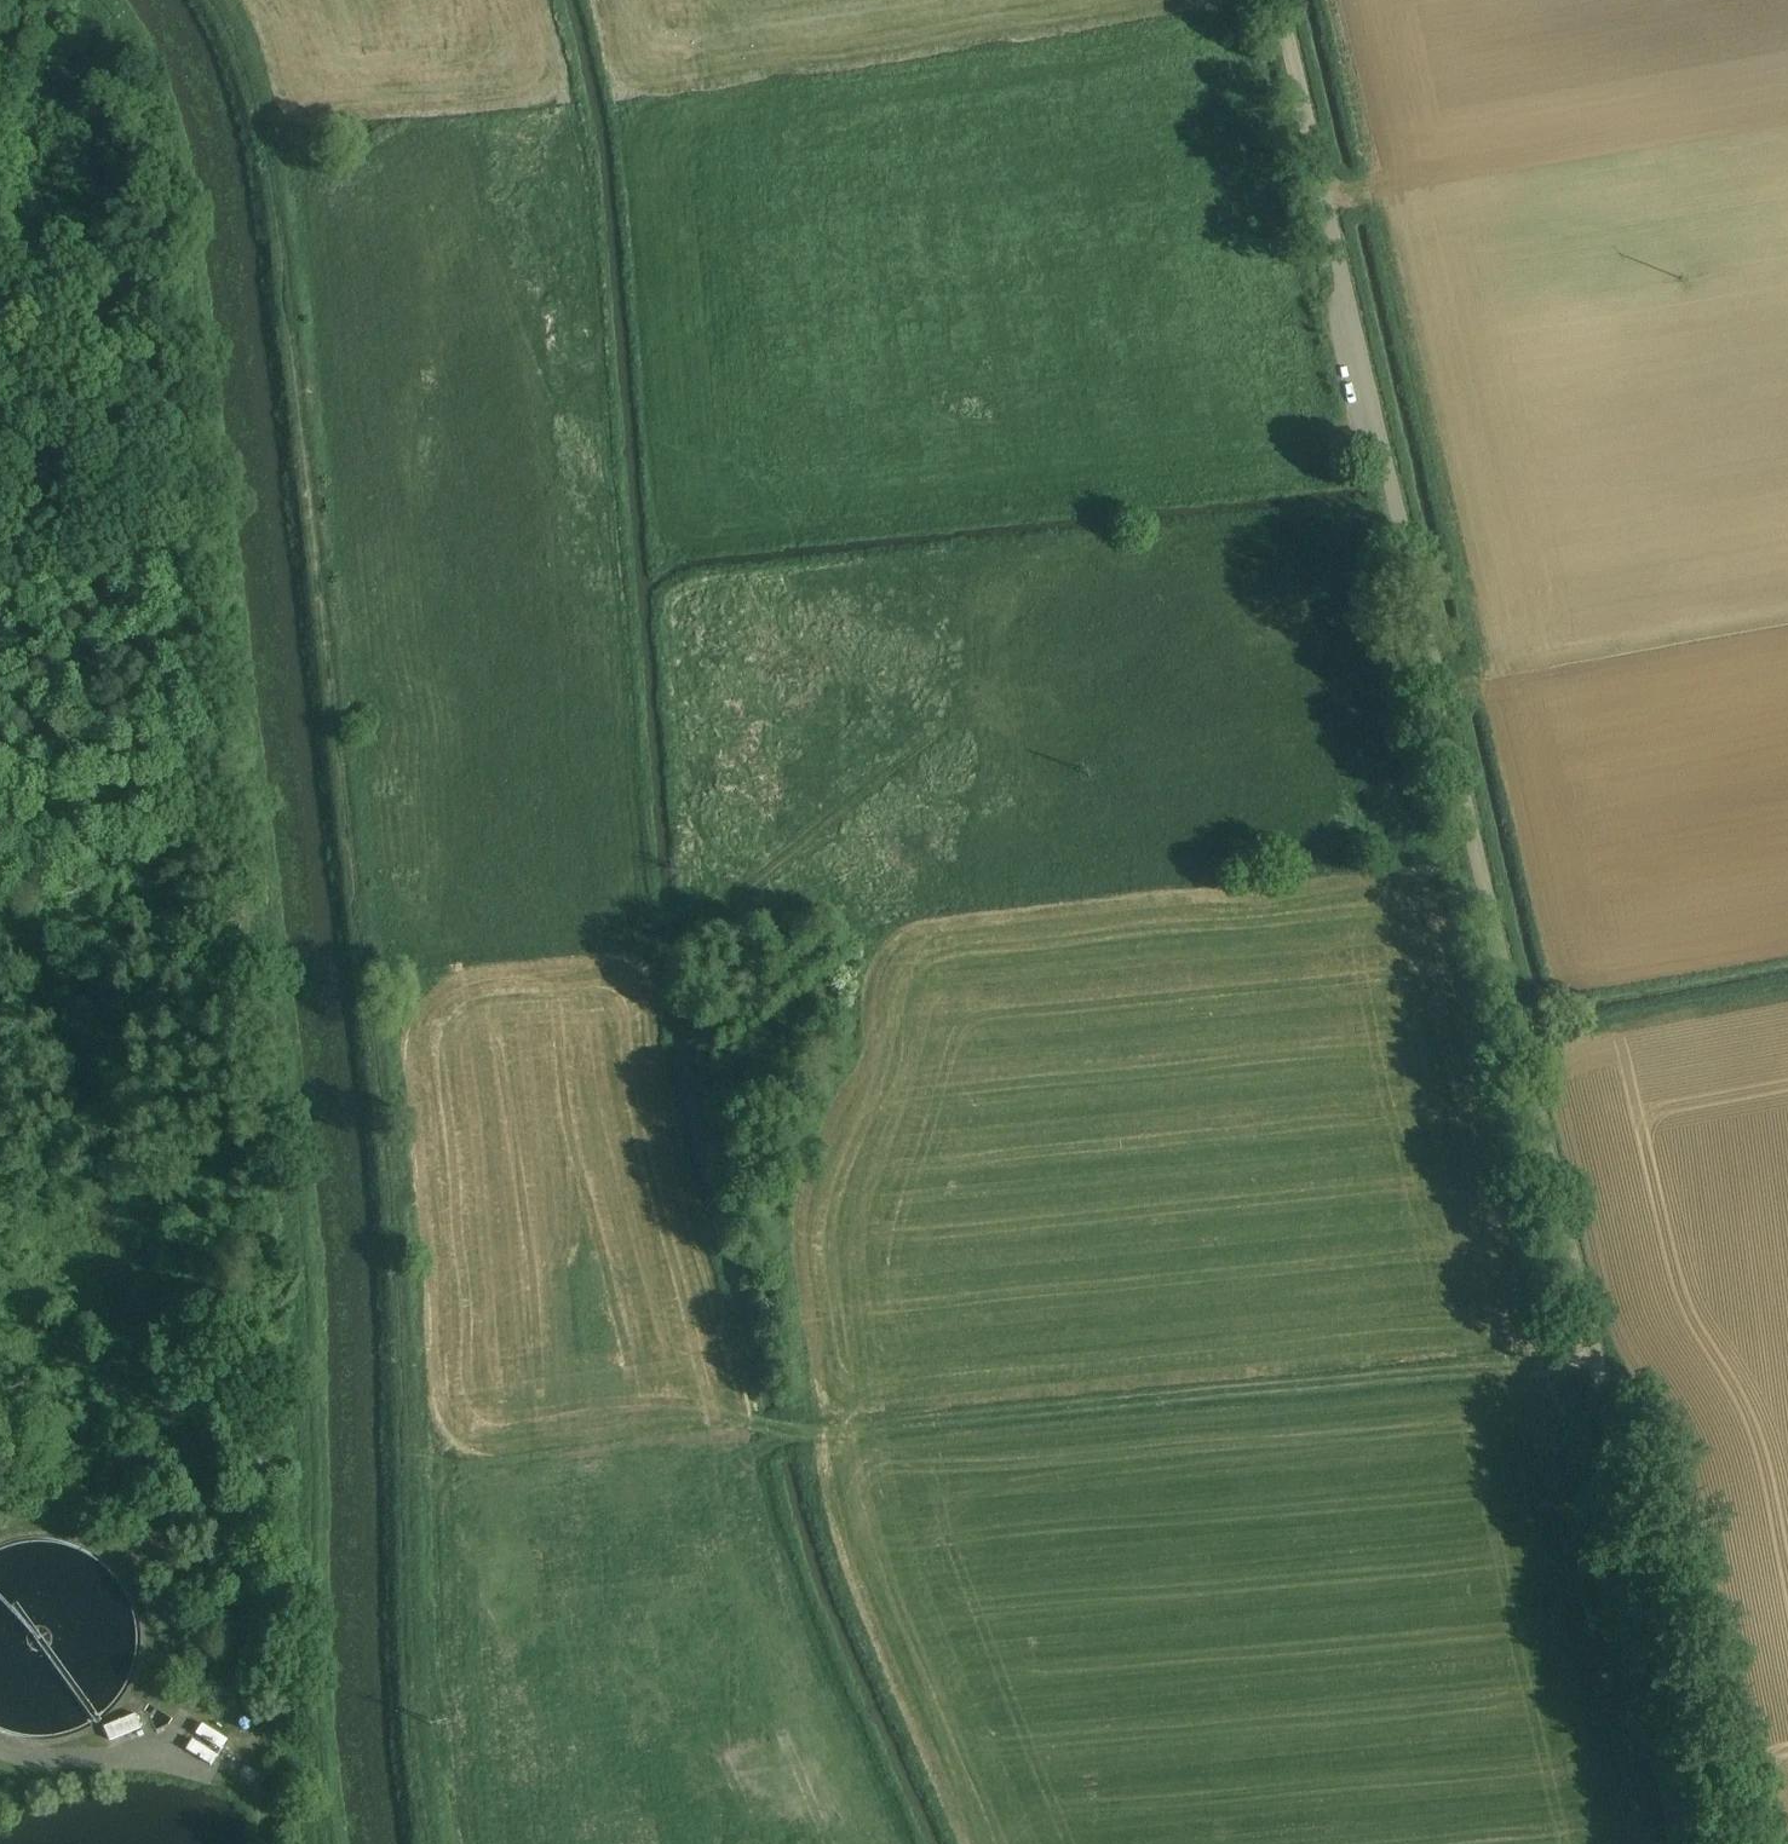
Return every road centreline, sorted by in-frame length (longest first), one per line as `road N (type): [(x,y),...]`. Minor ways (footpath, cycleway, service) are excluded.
road 1 (track): [(1708,1843),(1268,0)]
road 2 (track): [(1594,1359),(793,1436)]

